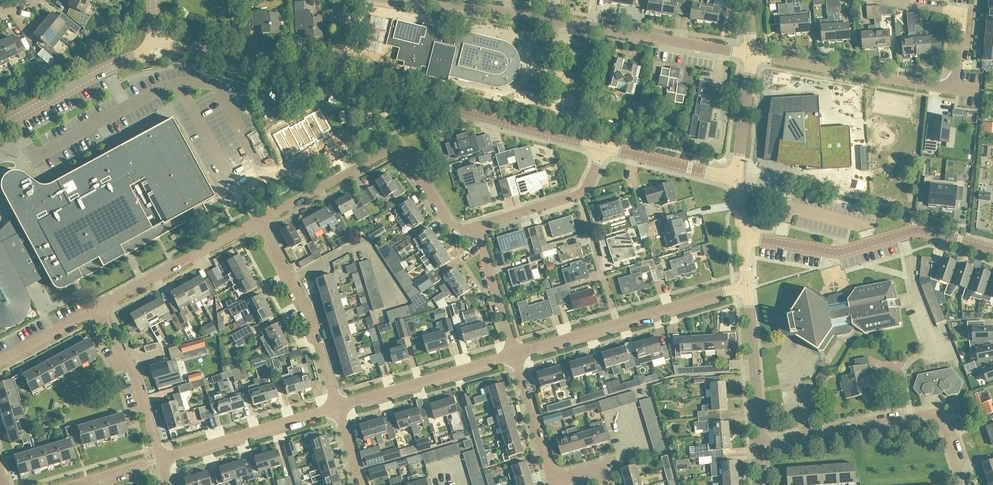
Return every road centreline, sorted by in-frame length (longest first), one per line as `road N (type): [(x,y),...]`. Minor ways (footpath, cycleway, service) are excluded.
road 1 (tertiary): [(603,145),(236,53),(155,50)]
road 2 (residential): [(752,54),(460,0)]
road 3 (tertiary): [(992,251),(917,230),(837,252),(743,236)]
road 4 (residential): [(965,484),(941,414),(762,446)]
road 5 (residential): [(515,354),(749,288)]
road 6 (residential): [(954,88),(752,54)]
road 7 (residential): [(337,407),(304,301),(260,221)]
road 8 (residential): [(605,484),(600,468),(563,478),(549,468),(515,354)]
road 9 (residential): [(337,407),(515,354)]
road 10 (residential): [(161,460),(337,407)]
road 11 (residential): [(102,308),(260,221)]
road 12 (tertiary): [(0,126),(107,67),(155,50)]
road 13 (residential): [(476,227),(579,195),(603,145)]
road 14 (residential): [(161,460),(102,308)]
road 15 (tertiary): [(762,446),(749,288)]
road 16 (residential): [(260,221),(396,151)]
road 17 (tertiary): [(737,180),(603,145)]
road 18 (residential): [(515,354),(476,227)]
road 19 (residential): [(737,180),(752,54)]
road 20 (residential): [(476,227),(446,223),(396,151)]

